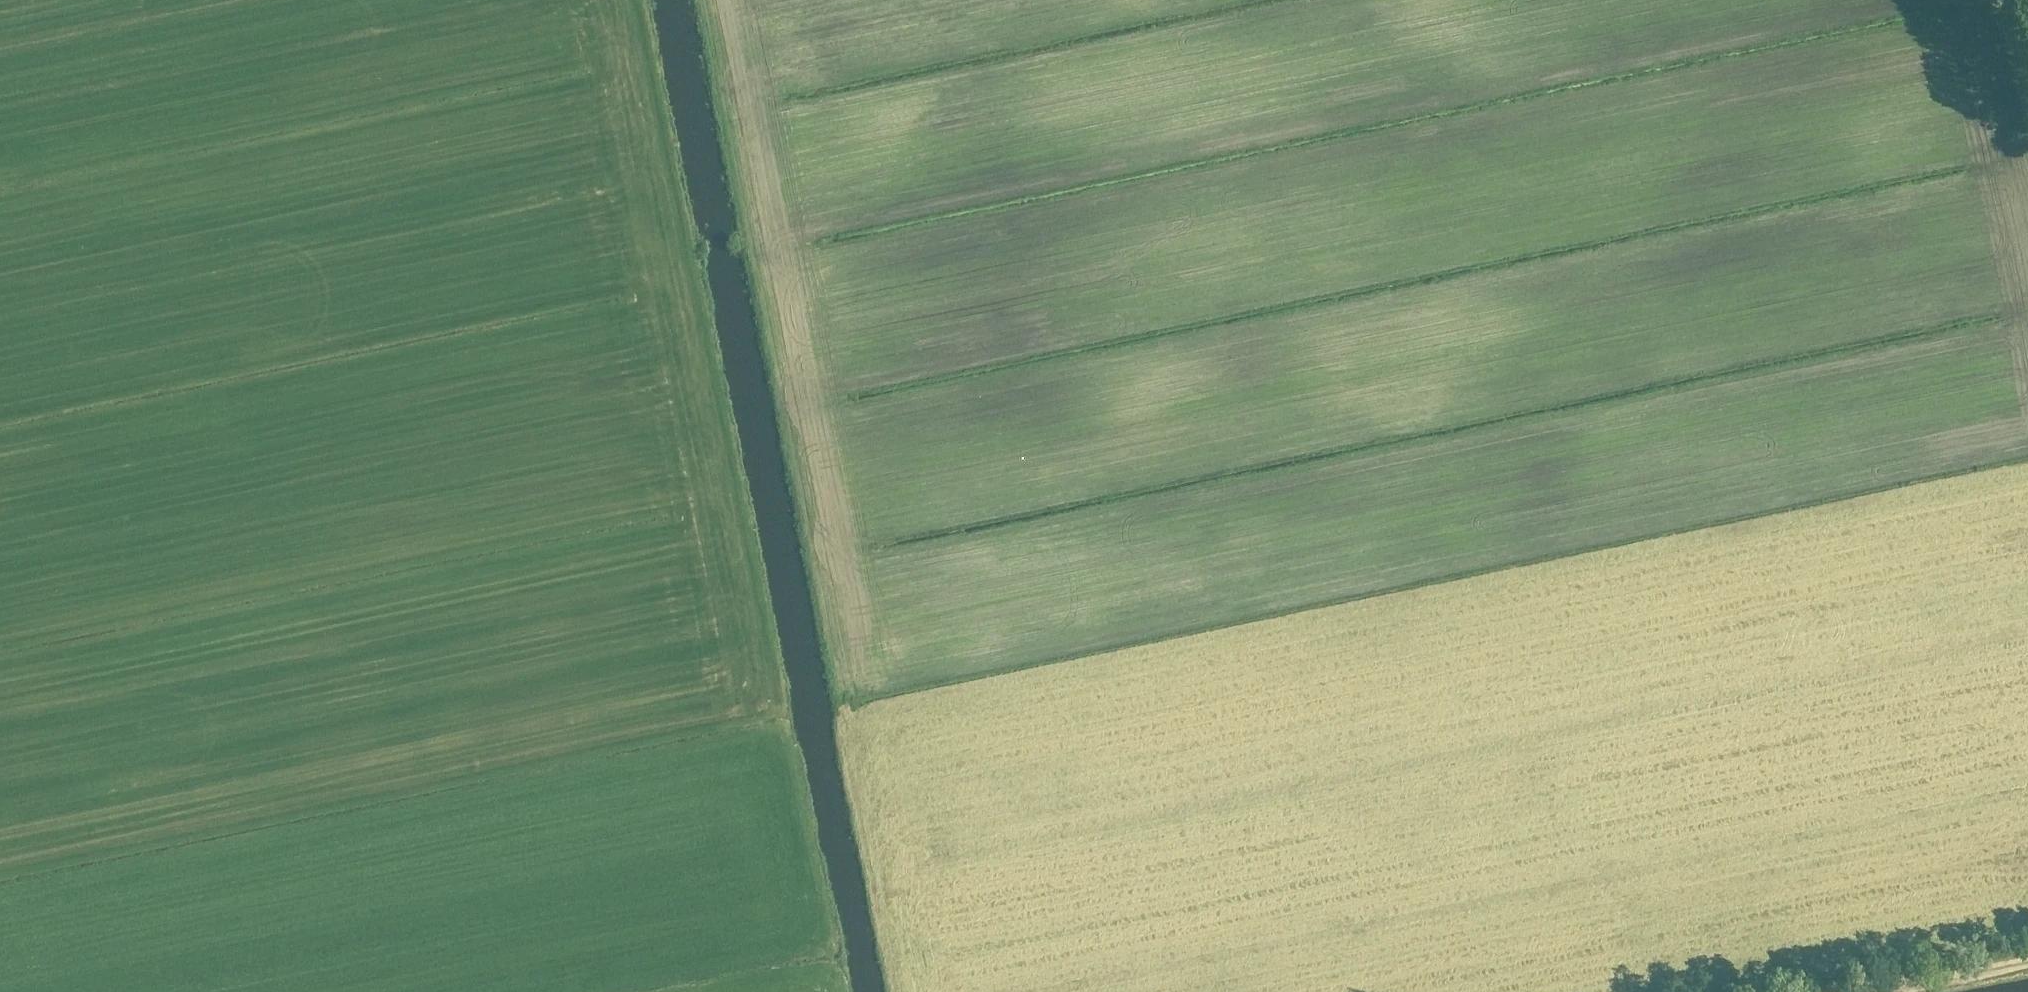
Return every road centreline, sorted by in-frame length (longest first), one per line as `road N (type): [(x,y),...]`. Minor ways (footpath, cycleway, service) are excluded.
road 1 (track): [(2027,961),(1876,991)]

